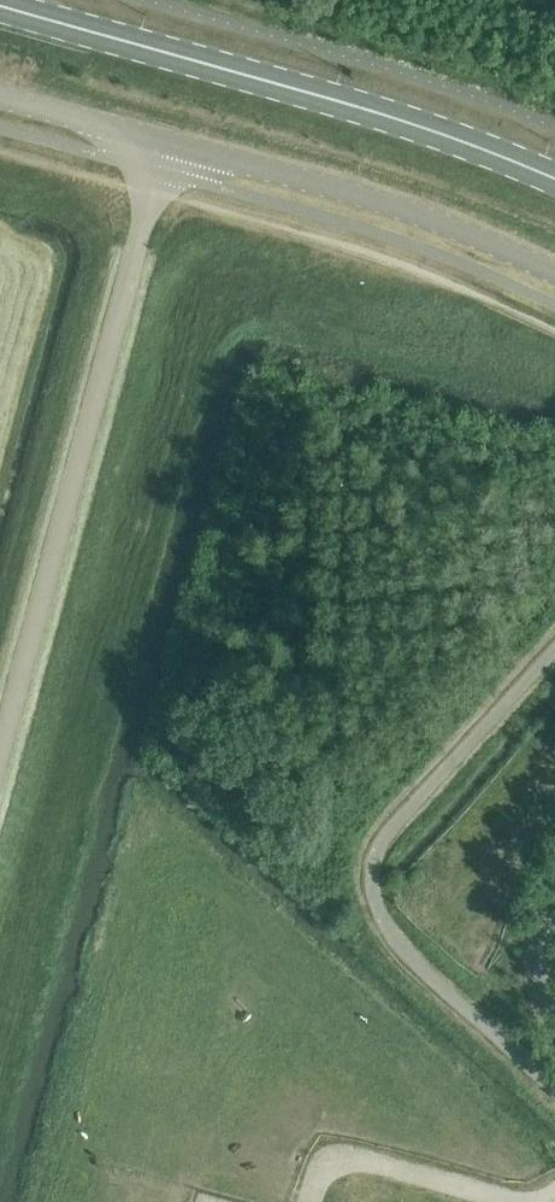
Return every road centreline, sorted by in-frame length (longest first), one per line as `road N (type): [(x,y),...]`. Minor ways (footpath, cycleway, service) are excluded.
road 1 (unclassified): [(554,272),(407,210),(0,96)]
road 2 (primary): [(554,178),(365,108),(0,4)]
road 3 (unclassified): [(554,1019),(542,965),(554,887)]

